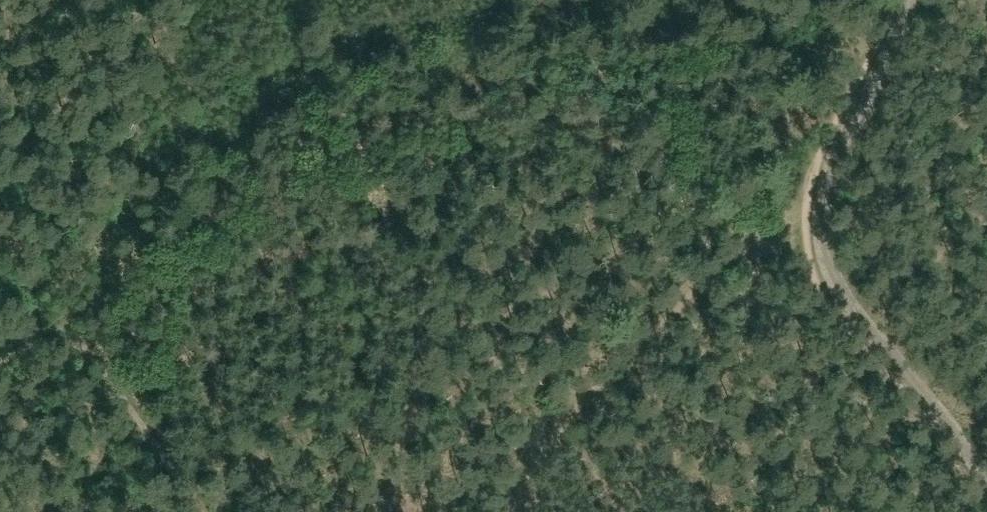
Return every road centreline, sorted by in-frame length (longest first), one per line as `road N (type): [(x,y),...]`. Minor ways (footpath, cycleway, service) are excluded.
road 1 (track): [(823,216),(843,288),(986,479)]
road 2 (track): [(912,0),(844,144),(823,216)]

